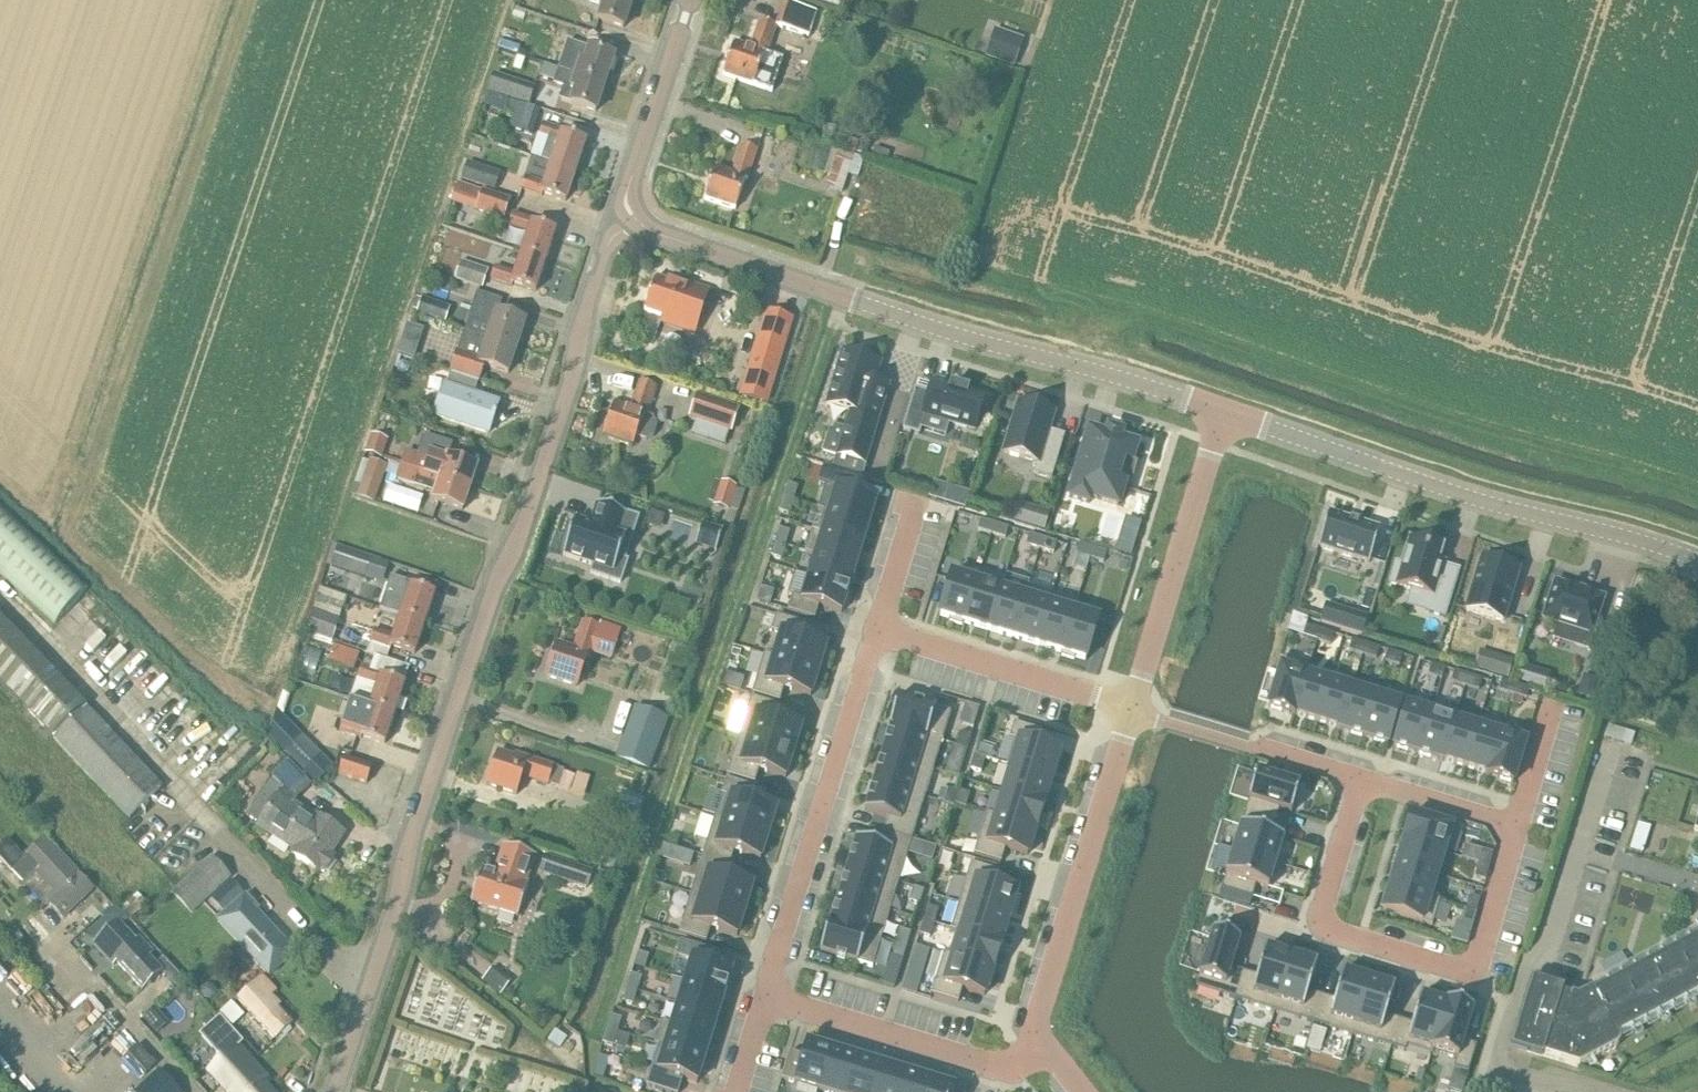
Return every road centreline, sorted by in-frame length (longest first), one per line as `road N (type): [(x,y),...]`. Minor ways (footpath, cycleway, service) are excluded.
road 1 (tertiary): [(336,1091),(408,841),(524,524),(610,241),(629,216)]
road 2 (residential): [(1225,410),(860,301),(629,216)]
road 3 (residential): [(1697,560),(1481,501),(1225,410)]
road 4 (residential): [(1515,826),(1471,968),(1318,924),(1362,778)]
road 5 (residential): [(765,994),(876,627)]
road 6 (residential): [(1034,1032),(1131,708)]
road 7 (residential): [(1131,708),(1225,410)]
road 8 (residential): [(765,994),(990,1062),(1034,1032)]
road 9 (residential): [(876,627),(1131,708)]
road 10 (residential): [(1131,708),(1362,778)]
road 11 (tertiary): [(629,216),(624,200),(691,0)]
road 12 (residential): [(1362,778),(1515,826)]
road 13 (residential): [(876,627),(914,498)]
road 14 (residential): [(1553,699),(1515,826)]

